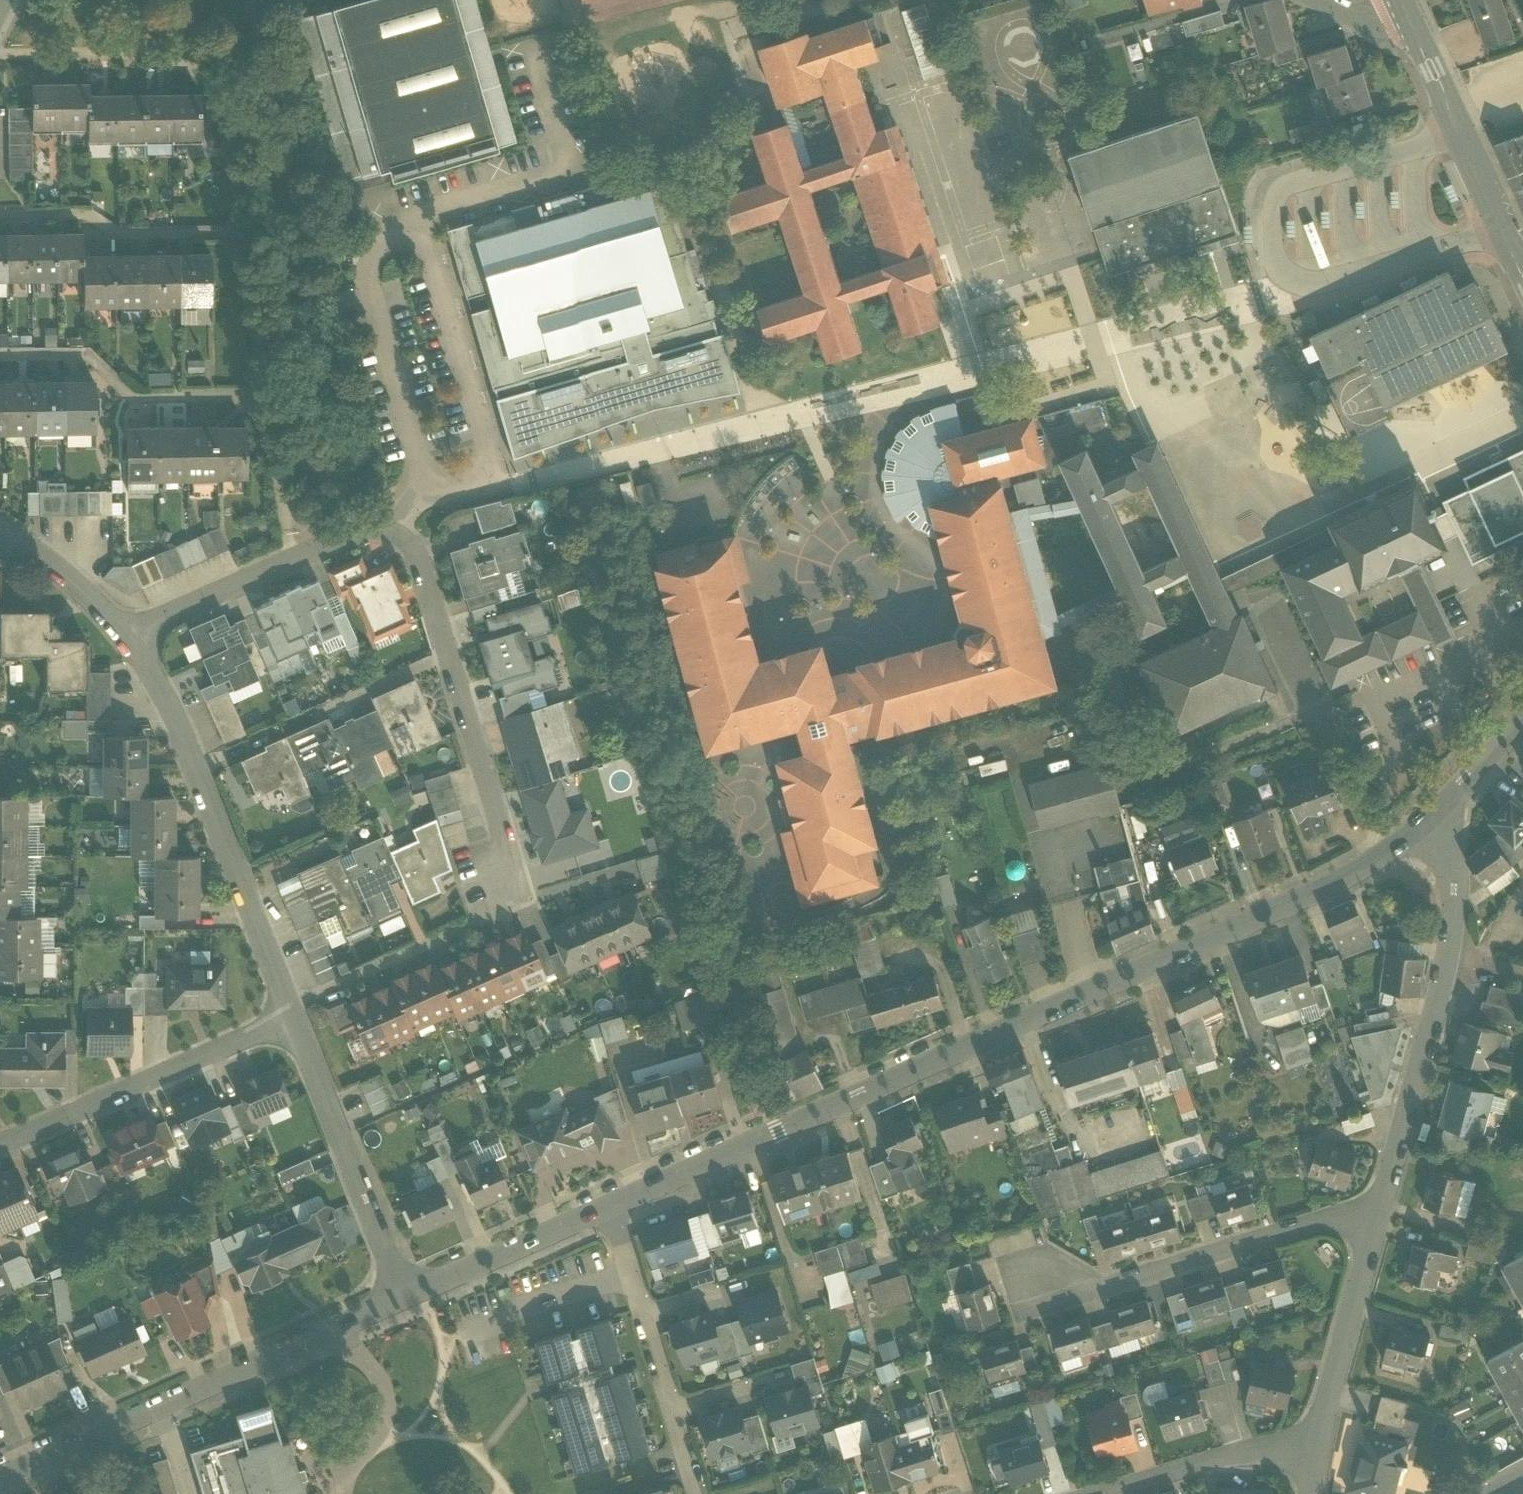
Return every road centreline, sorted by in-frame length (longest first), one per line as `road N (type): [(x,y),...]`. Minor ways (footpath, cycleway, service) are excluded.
road 1 (residential): [(399,522),(505,482),(933,370),(1288,302)]
road 2 (residential): [(1432,816),(1362,868),(1202,949),(610,1218)]
road 3 (residential): [(417,1303),(0,1482)]
road 4 (residential): [(139,632),(191,732),(300,1014)]
road 5 (residential): [(399,522),(420,555),(516,903)]
road 6 (residential): [(1055,1281),(1114,1288),(1381,1204)]
road 7 (residential): [(0,1145),(300,1014)]
road 8 (residential): [(300,1014),(417,1303)]
road 9 (residential): [(610,1218),(697,1493)]
road 10 (residential): [(139,632),(399,522)]
road 11 (residential): [(1381,1204),(1448,957)]
road 12 (residential): [(1318,1441),(1381,1204)]
road 13 (unclassified): [(1288,302),(1500,228)]
road 14 (residential): [(1318,1441),(1277,1444),(1103,1493)]
road 15 (residential): [(610,1218),(417,1303)]
road 16 (tertiary): [(1500,228),(1416,42)]
road 17 (residential): [(0,524),(65,563),(139,632)]
road 18 (residential): [(1448,957),(1453,877),(1432,816)]
road 19 (residential): [(1522,720),(1432,816)]

